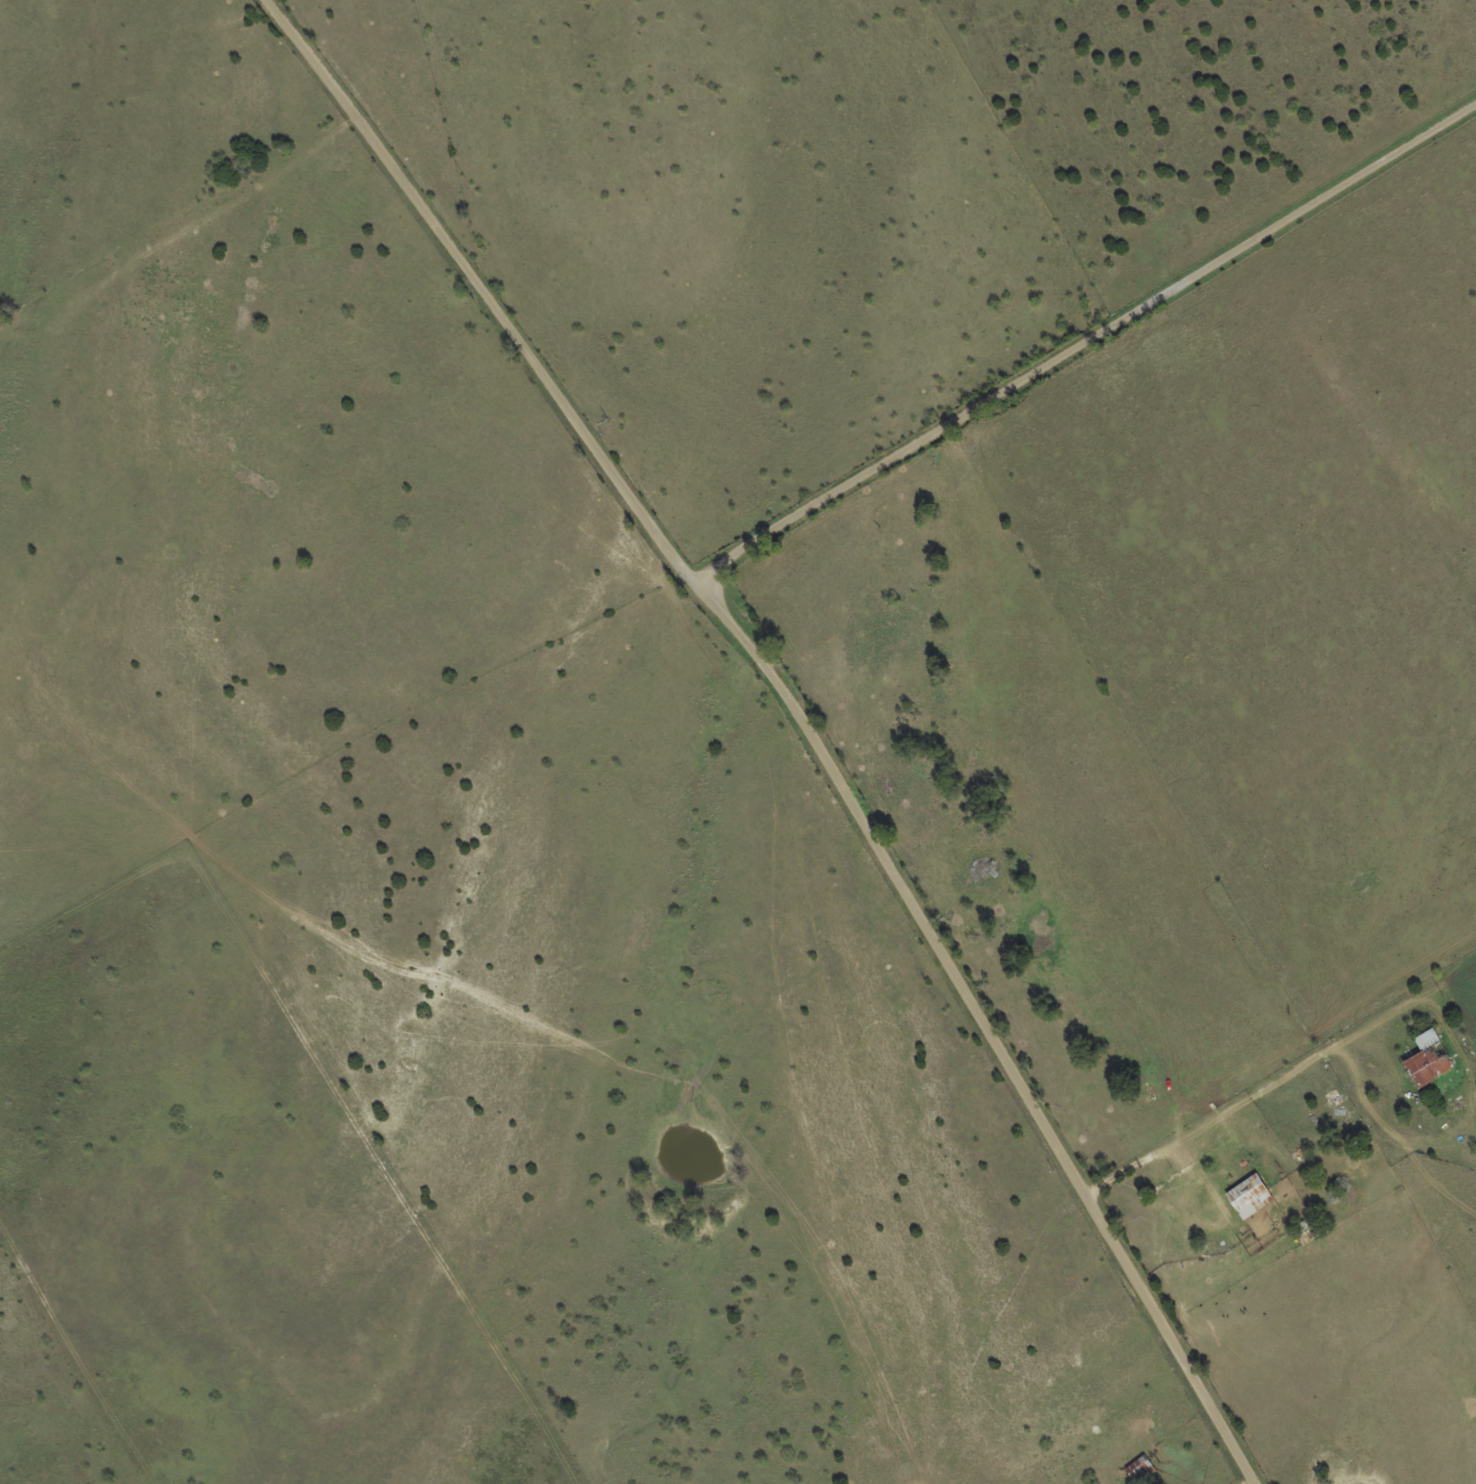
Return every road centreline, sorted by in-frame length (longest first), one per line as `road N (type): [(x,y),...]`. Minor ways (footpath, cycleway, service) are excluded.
road 1 (residential): [(1251,1483),(768,670),(264,0)]
road 2 (residential): [(706,589),(851,486),(1475,103)]

